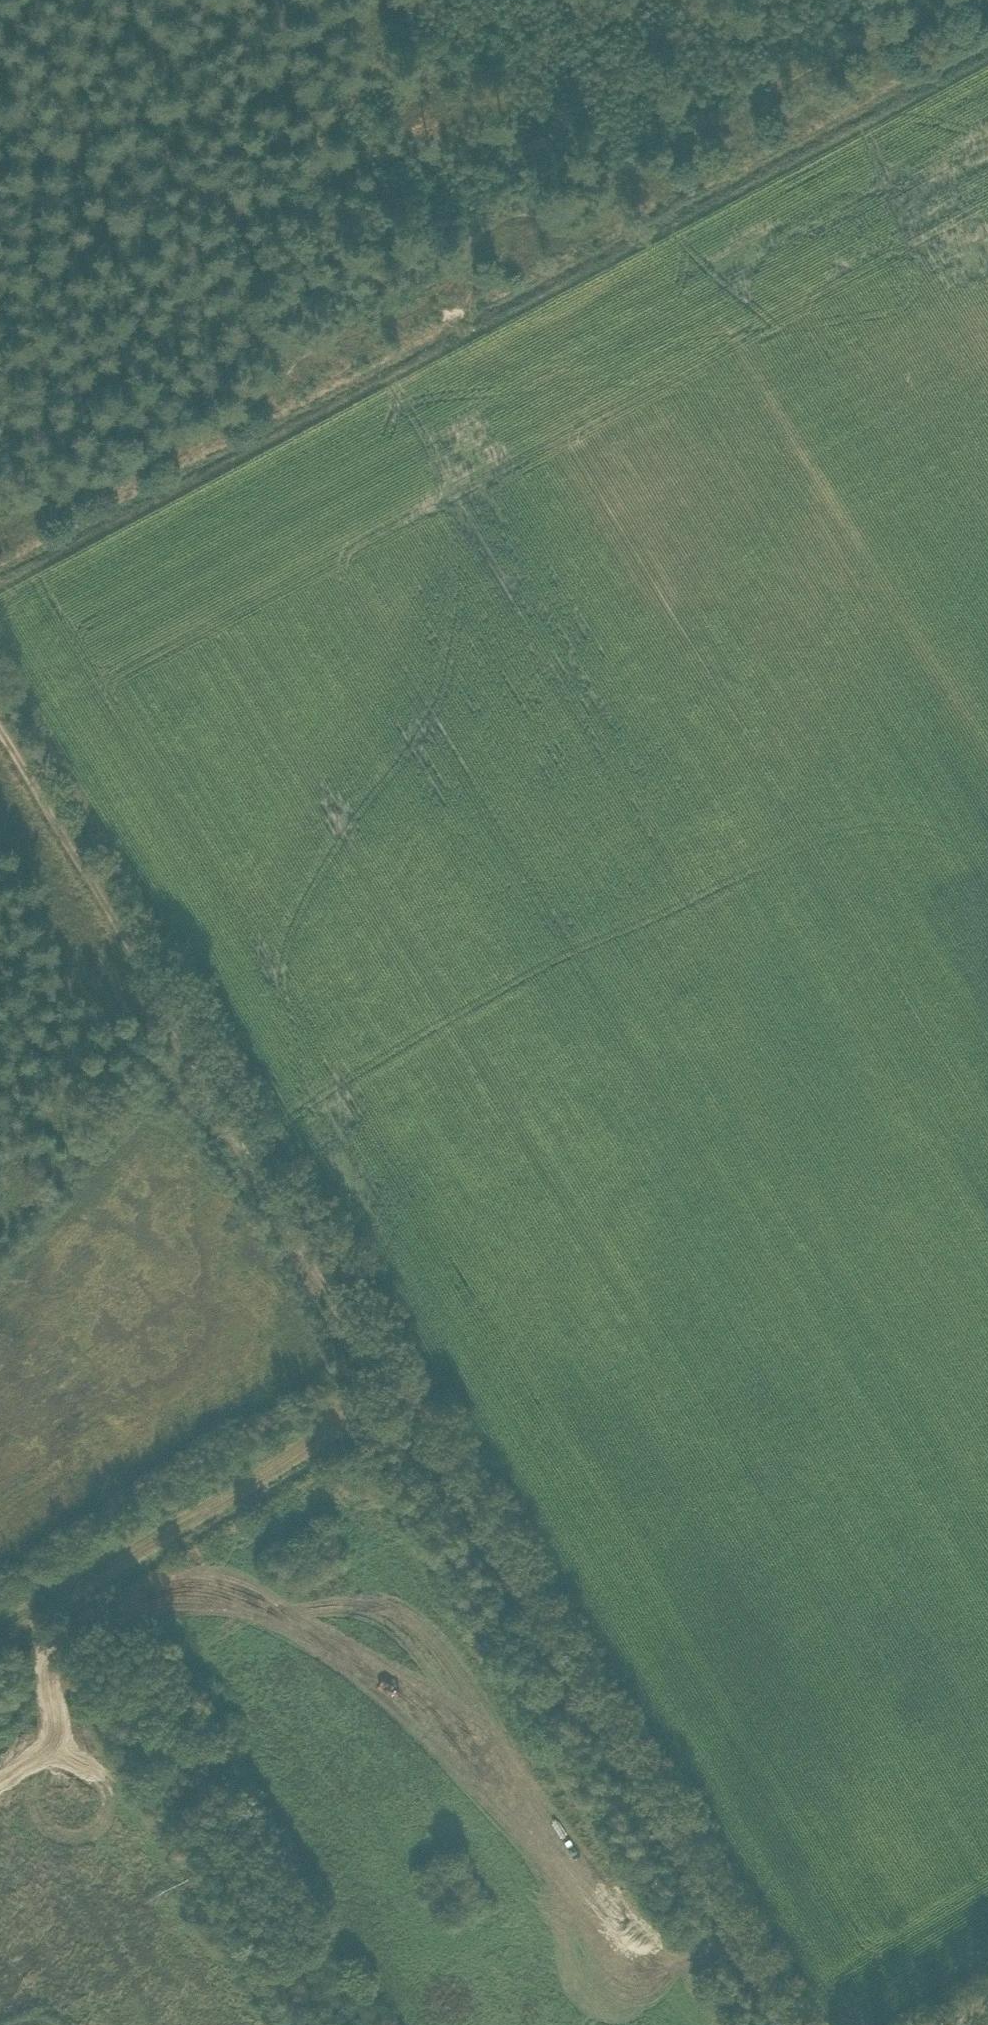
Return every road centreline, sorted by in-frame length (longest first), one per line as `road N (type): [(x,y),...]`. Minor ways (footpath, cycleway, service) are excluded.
road 1 (track): [(779,2024),(200,1080),(110,905),(0,732)]
road 2 (track): [(0,1638),(391,1394)]

